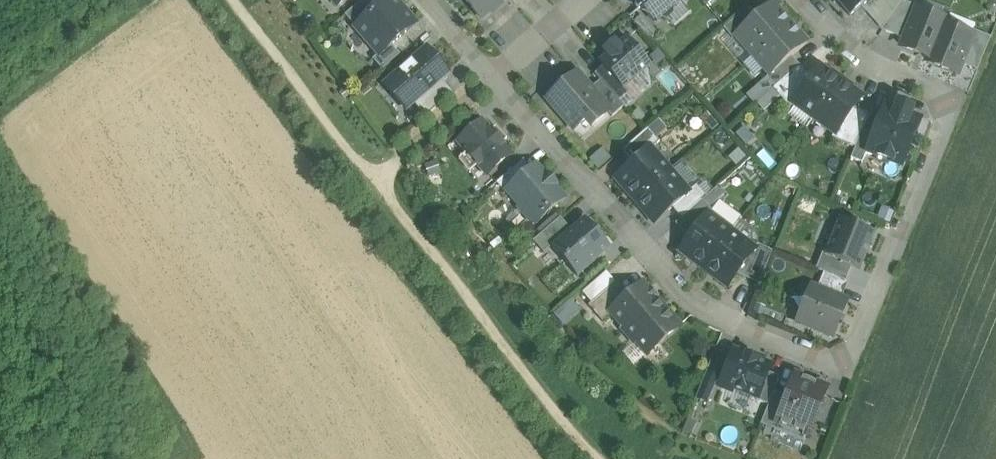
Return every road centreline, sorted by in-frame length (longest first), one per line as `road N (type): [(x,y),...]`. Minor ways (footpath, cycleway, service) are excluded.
road 1 (residential): [(497,79),(683,293),(728,322),(845,370),(951,99),(860,58),(803,0)]
road 2 (residential): [(588,0),(497,79)]

